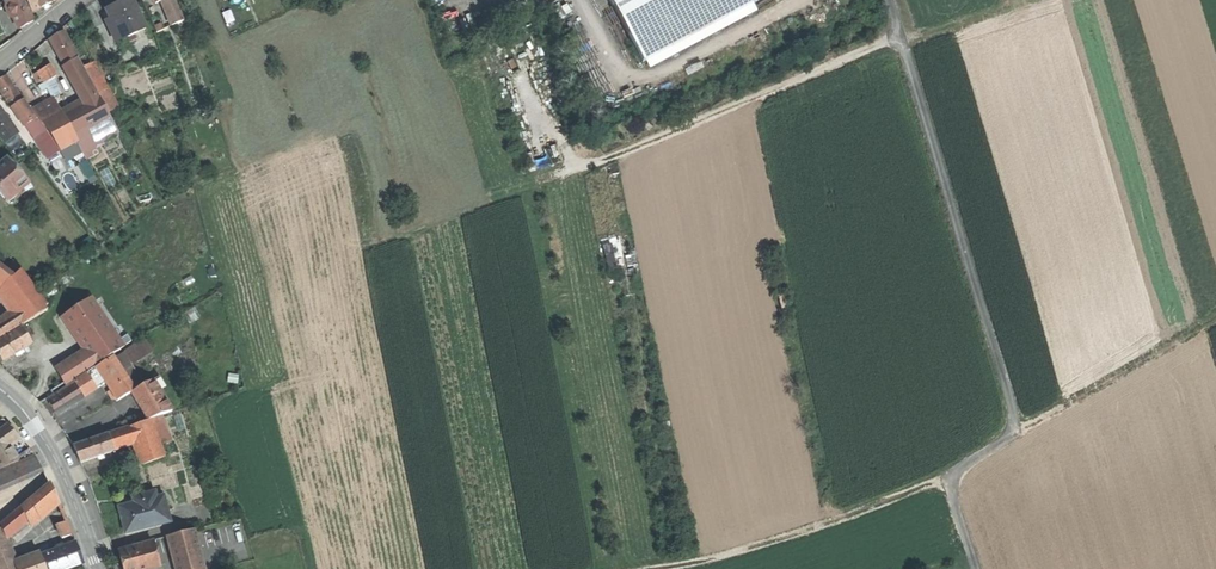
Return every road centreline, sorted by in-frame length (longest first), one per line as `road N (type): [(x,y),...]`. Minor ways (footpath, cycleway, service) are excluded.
road 1 (track): [(977,568),(947,478),(1014,435),(1012,402),(885,0)]
road 2 (track): [(947,478),(738,552),(656,568)]
road 3 (track): [(1014,435),(1215,318)]
road 4 (residential): [(101,568),(51,446),(0,388)]

